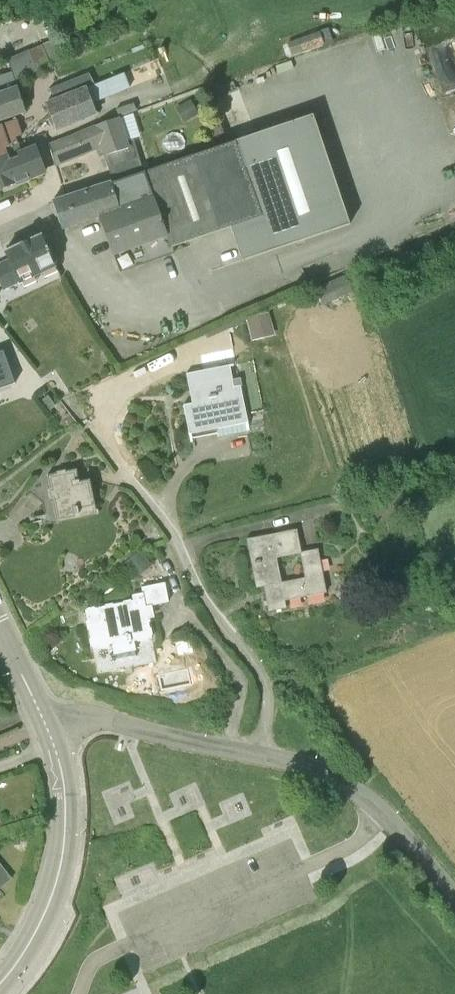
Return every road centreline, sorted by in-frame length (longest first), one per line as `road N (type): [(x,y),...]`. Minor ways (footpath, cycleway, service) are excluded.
road 1 (residential): [(454,897),(377,807),(333,775),(111,719),(82,717),(49,729)]
road 2 (tertiary): [(0,984),(42,923),(58,879),(65,787),(49,729)]

